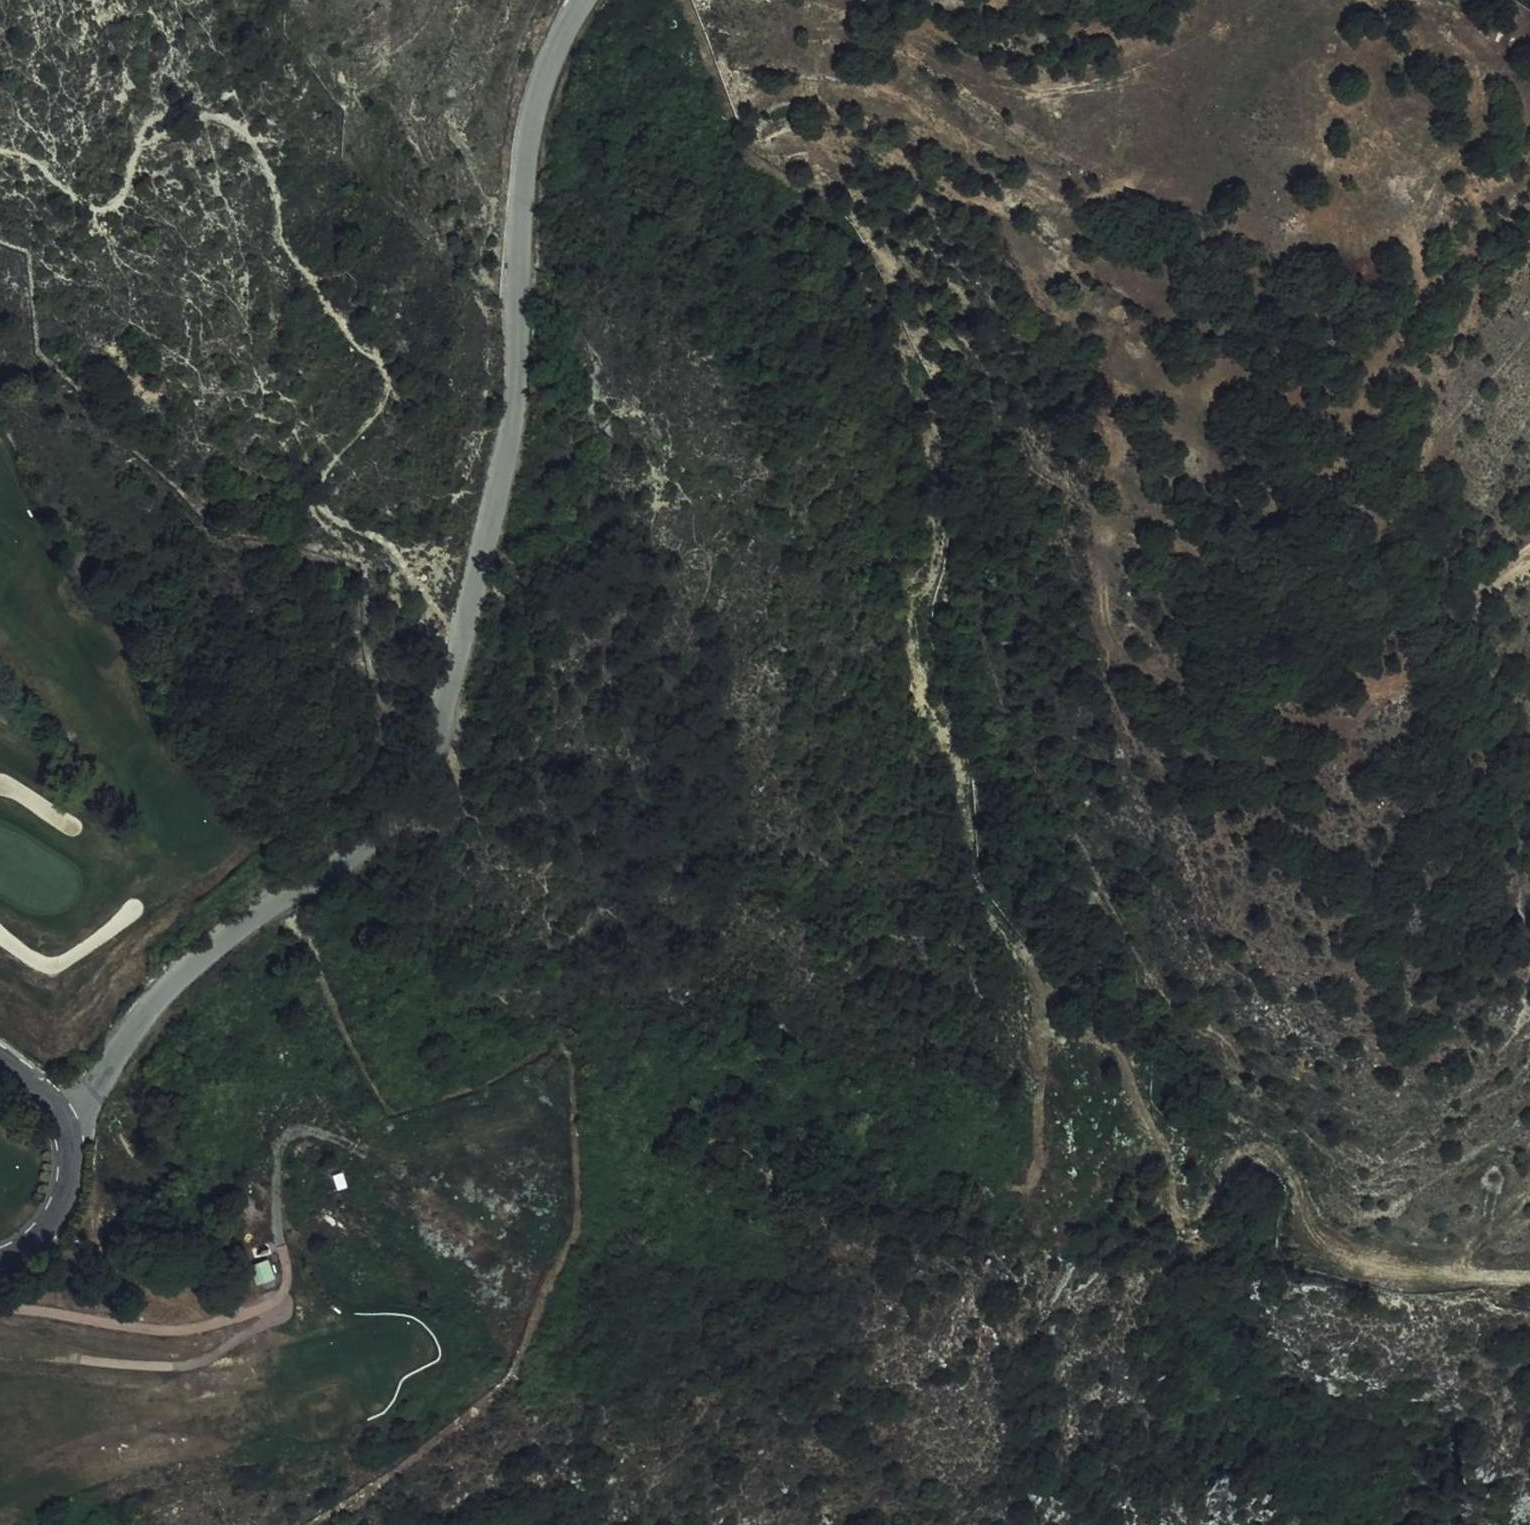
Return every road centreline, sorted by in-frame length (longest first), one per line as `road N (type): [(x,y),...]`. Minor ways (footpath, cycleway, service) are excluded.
road 1 (unclassified): [(584,0),(545,70),(519,182),(521,333),(511,441),(438,732),(375,836),(175,984),(112,1059),(75,1121)]
road 2 (tertiary): [(75,1121),(73,1171),(49,1226),(0,1256)]

